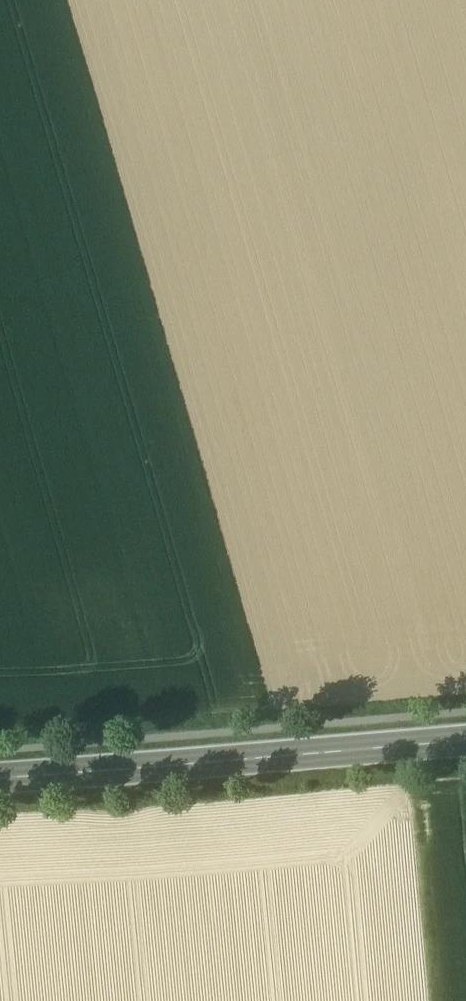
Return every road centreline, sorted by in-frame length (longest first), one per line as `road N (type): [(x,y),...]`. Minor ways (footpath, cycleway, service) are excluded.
road 1 (secondary): [(465,738),(0,772)]

